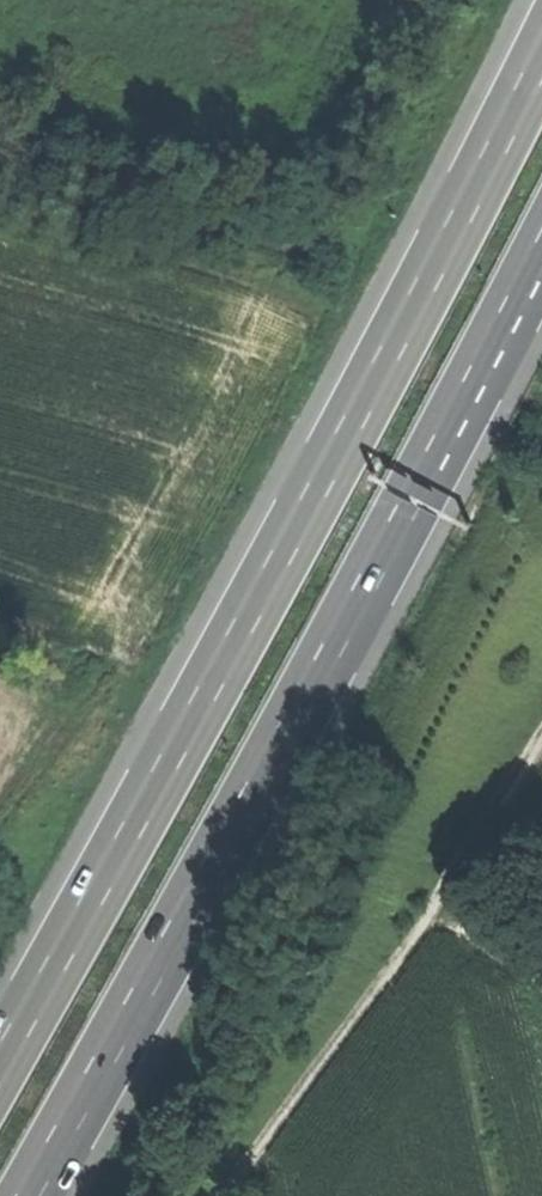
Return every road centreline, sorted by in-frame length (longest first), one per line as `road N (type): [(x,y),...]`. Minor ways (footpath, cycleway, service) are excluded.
road 1 (trunk): [(541,56),(0,1067)]
road 2 (trunk): [(33,1195),(333,651),(541,245)]
road 3 (track): [(541,734),(482,843),(223,1195)]

